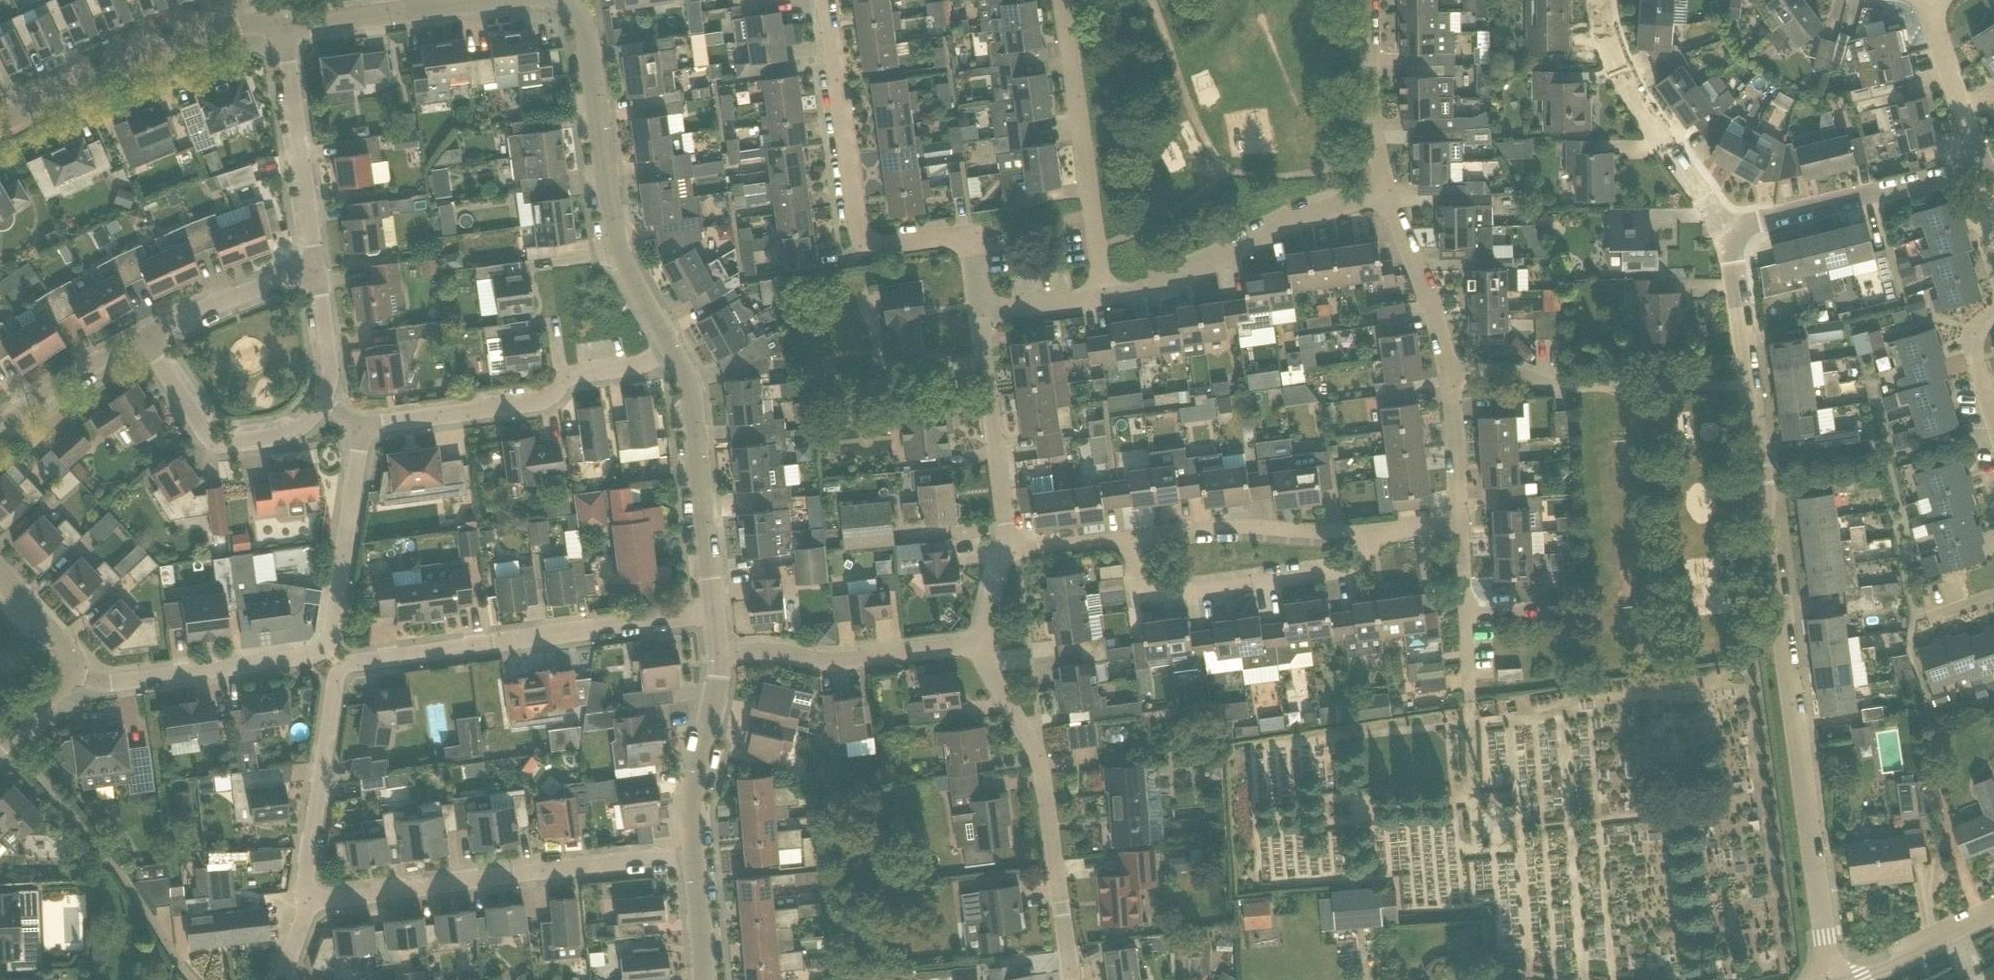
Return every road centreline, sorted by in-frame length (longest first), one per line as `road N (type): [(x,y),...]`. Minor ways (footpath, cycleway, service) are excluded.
road 1 (residential): [(1831,979),(1730,231)]
road 2 (residential): [(312,896),(306,880),(336,676),(345,667),(717,616)]
road 3 (residential): [(83,681),(305,656),(328,645),(370,418)]
road 4 (residential): [(978,313),(968,237),(877,246),(858,236),(821,0)]
road 5 (residential): [(312,896),(694,854)]
road 6 (residential): [(558,0),(586,29),(610,202),(678,349)]
road 7 (residential): [(1072,979),(1042,765),(981,644)]
road 8 (residential): [(1461,519),(1436,314),(1388,192)]
road 9 (residential): [(678,349),(581,367),(523,399),(370,418)]
road 10 (residential): [(1131,538),(1138,587),(1159,596),(1345,572),(1364,556),(1373,533)]
road 11 (residential): [(0,125),(99,75),(240,25),(285,29)]
road 12 (residential): [(1103,296),(1149,289),(1285,225),(1388,192)]
road 13 (residential): [(1103,296),(1064,0)]
road 14 (residential): [(678,349),(701,420),(717,616)]
road 15 (residential): [(1730,231),(1633,98),(1613,55),(1600,0)]
road 16 (residential): [(719,647),(841,658),(981,644)]
road 17 (residential): [(1730,231),(1981,163)]
road 18 (residential): [(322,396),(284,437),(242,442),(214,433),(194,415),(146,331)]
road 19 (residential): [(285,29),(318,276)]
road 20 (residential): [(1131,538),(1250,526),(1373,533)]
road 21 (residential): [(1010,551),(978,313)]
road 22 (residential): [(719,647),(718,699),(693,785),(694,854)]
road 23 (residential): [(1388,192),(1372,99),(1369,0)]
road 24 (residential): [(1470,704),(1461,519)]
road 25 (residential): [(146,331),(229,296),(318,276)]
road 26 (residential): [(0,427),(55,381),(146,331)]
road 27 (residential): [(1981,163),(1928,0)]
road 28 (residential): [(1845,979),(1993,910)]
road 29 (residential): [(83,681),(77,653),(0,575)]
road 30 (residential): [(978,313),(1103,296)]
road 31 (residential): [(694,854),(706,979)]
road 32 (residential): [(318,276),(330,366),(322,396)]
road 33 (residential): [(1010,551),(1131,538)]

